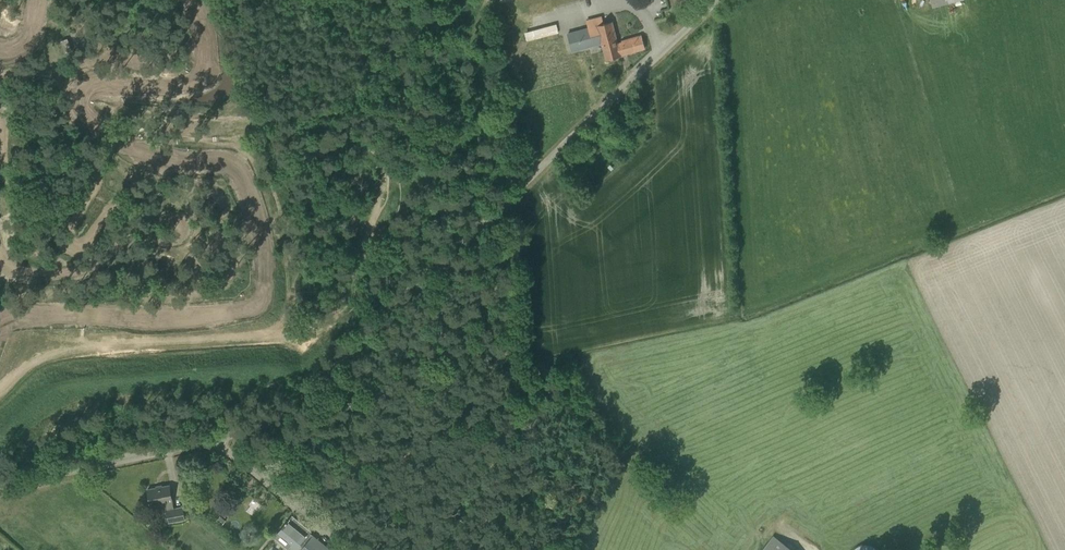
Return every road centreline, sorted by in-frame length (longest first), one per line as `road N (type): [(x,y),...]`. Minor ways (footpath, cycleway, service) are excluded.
road 1 (unclassified): [(0,488),(209,440),(280,416),(721,0)]

